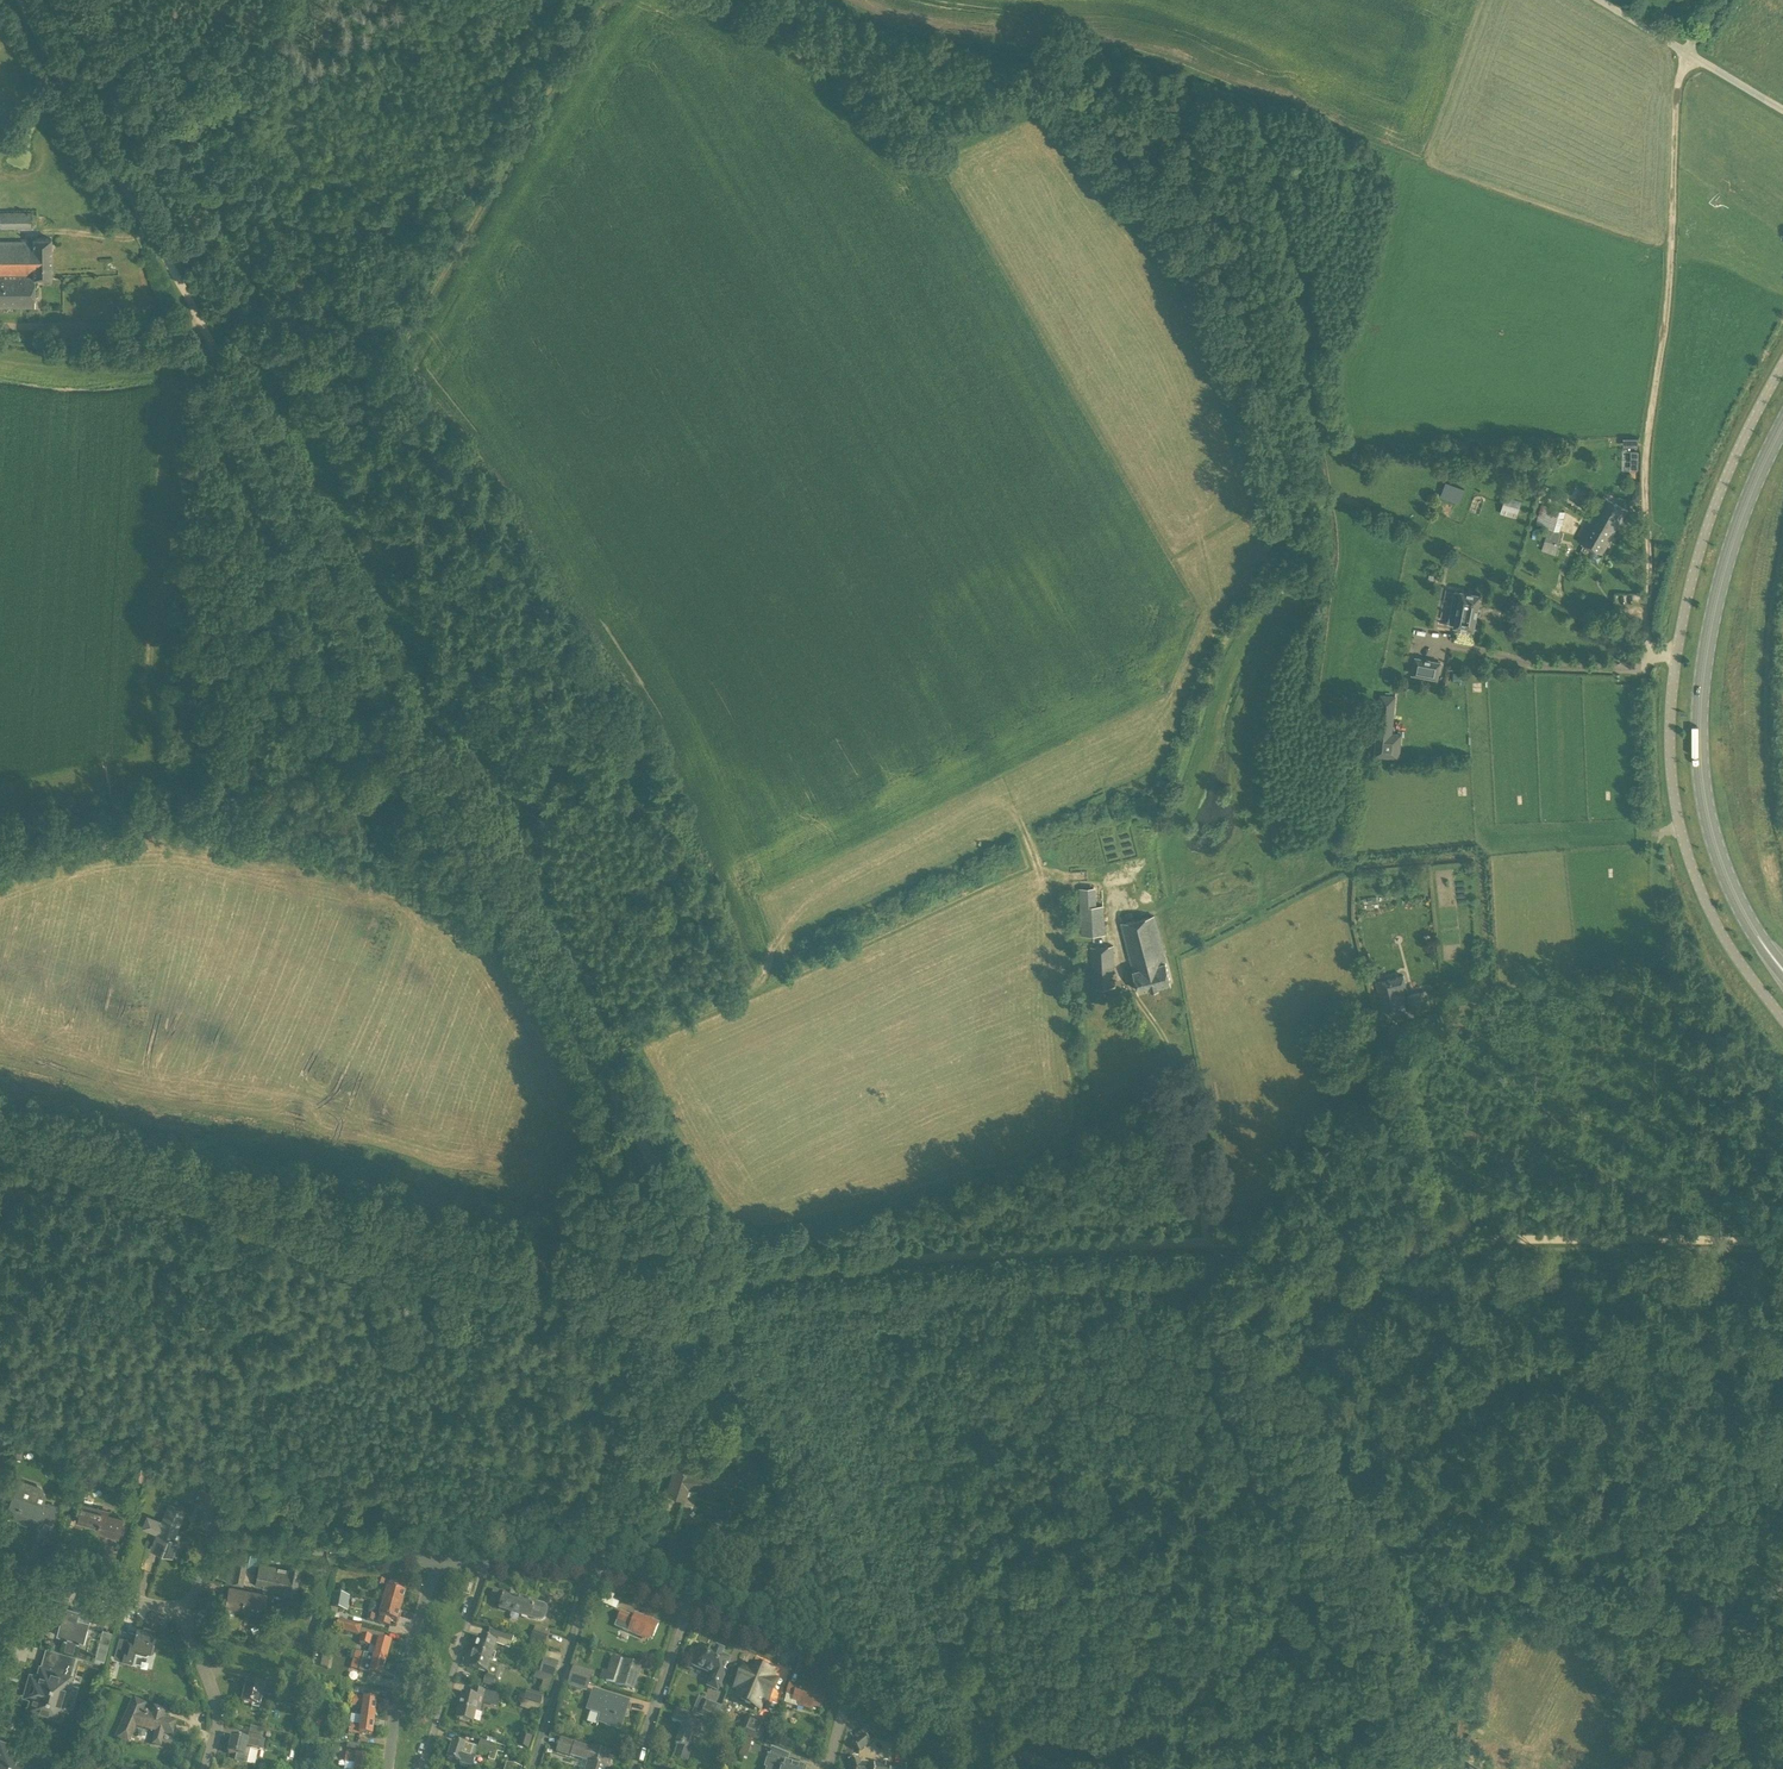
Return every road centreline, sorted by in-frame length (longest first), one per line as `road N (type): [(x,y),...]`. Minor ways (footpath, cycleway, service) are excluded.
road 1 (track): [(715,1277),(1208,1244),(1744,1241)]
road 2 (track): [(685,1280),(556,1264),(0,1118)]
road 3 (track): [(509,899),(207,333)]
road 4 (track): [(1440,1768),(1225,1254),(1208,1244)]
road 5 (primary): [(1782,424),(1716,600),(1700,710),(1708,818),(1754,930)]
road 6 (track): [(957,1724),(719,1286)]
road 7 (track): [(1688,54),(1675,101),(1668,305),(1646,443),(1647,524)]
road 8 (track): [(715,1277),(509,899)]
road 9 (unclassified): [(1677,654),(1670,760),(1688,858),(1723,937),(1782,1019)]
road 10 (track): [(207,333),(27,0)]
road 11 (unclassified): [(1782,365),(1713,512),(1677,654)]
road 12 (unclassified): [(439,1561),(232,1537),(217,1546),(182,1613)]
road 13 (track): [(1650,652),(1640,669),(1545,667),(1420,639)]
road 14 (track): [(1440,1249),(1401,1017)]
road 15 (unclassified): [(1662,1768),(1782,1578)]
road 16 (unclassified): [(424,1768),(487,1562)]
road 17 (unclassified): [(1782,110),(1597,0)]
road 18 (unclassified): [(387,1768),(400,1689),(439,1561)]
road 19 (unclassified): [(531,1768),(594,1567)]
road 20 (unclassified): [(852,1676),(689,1601)]
road 21 (unclassified): [(634,1768),(689,1601)]
road 22 (unclassified): [(205,1768),(217,1705),(182,1613)]
road 23 (track): [(1648,616),(1604,614),(1561,598),(1576,530)]
road 24 (unclassified): [(182,1613),(29,1574)]
road 25 (track): [(1650,652),(1647,524)]

